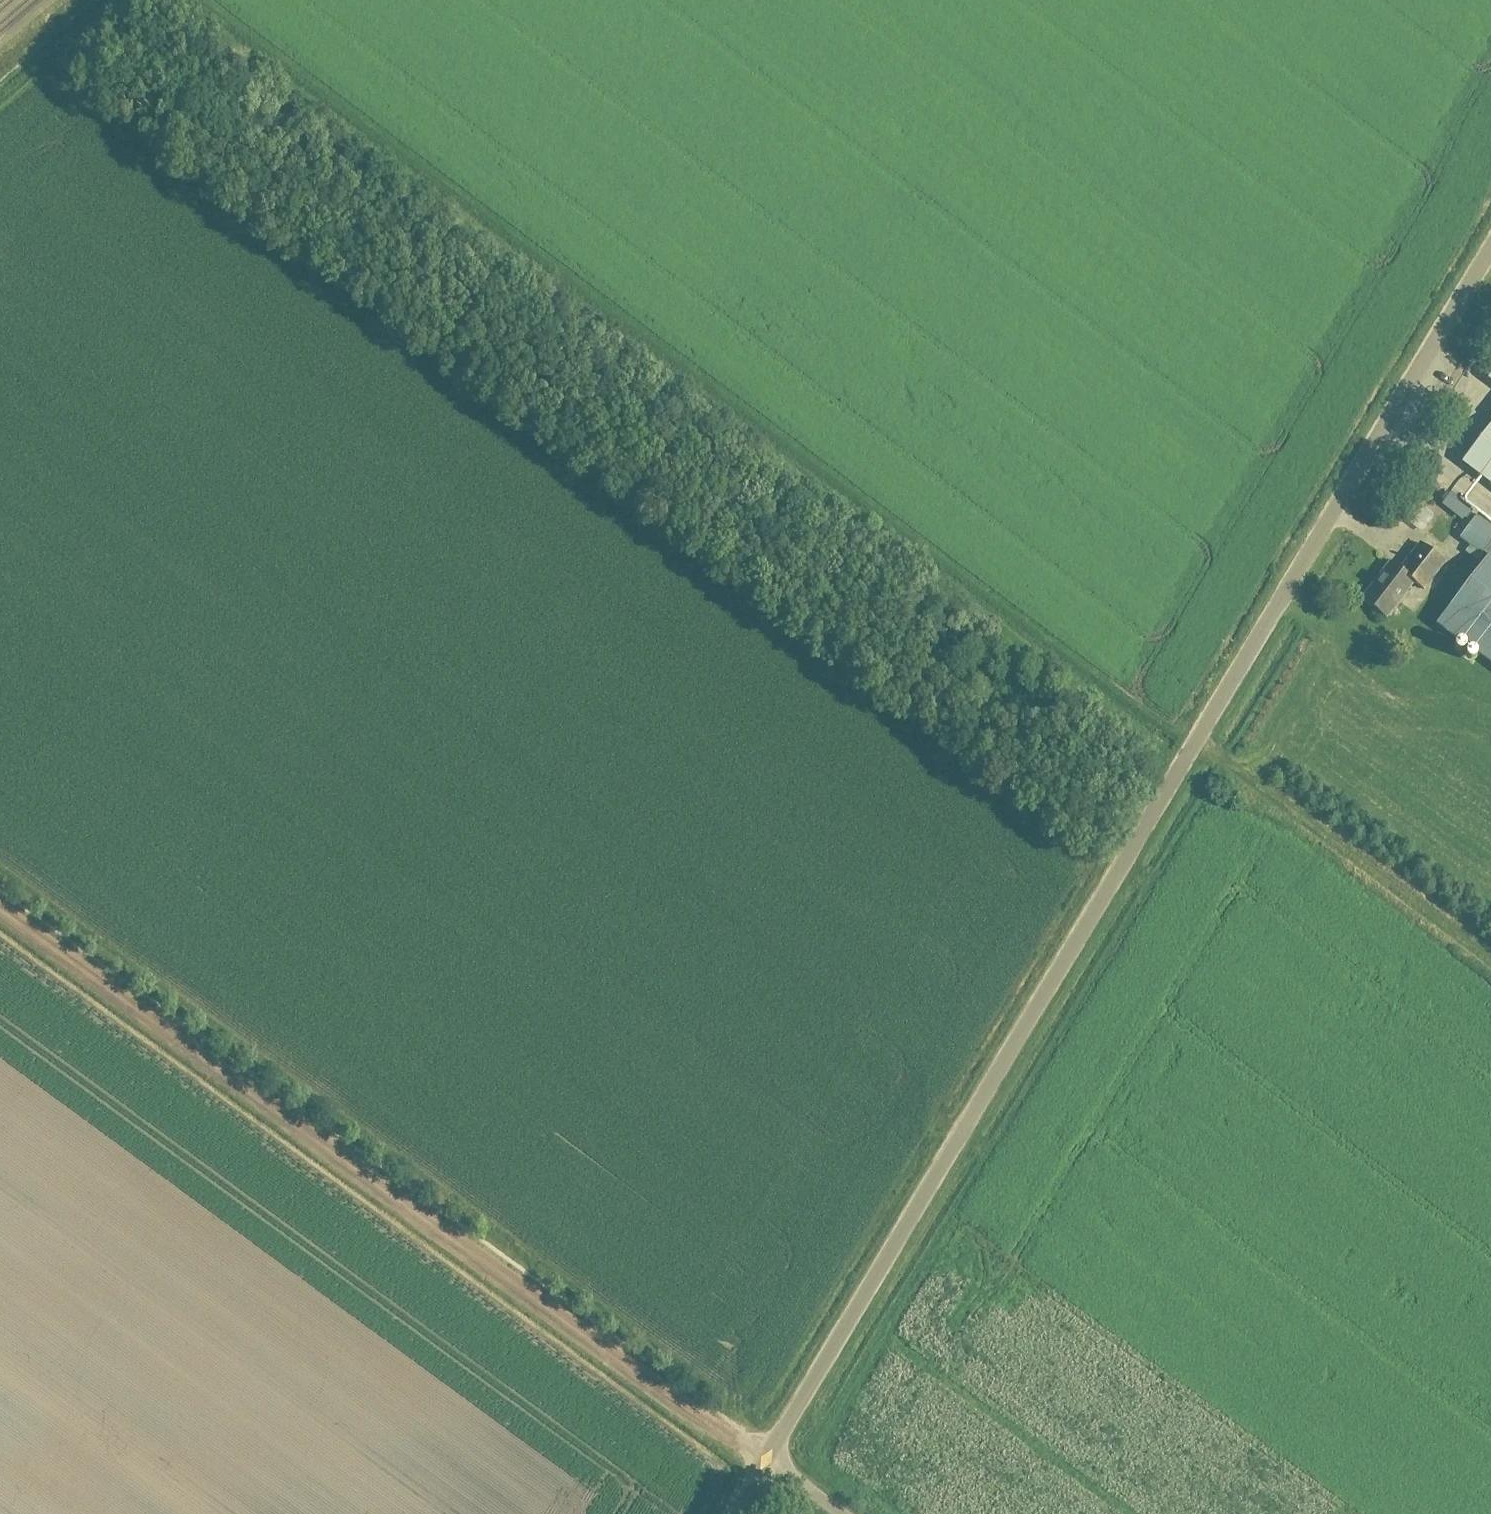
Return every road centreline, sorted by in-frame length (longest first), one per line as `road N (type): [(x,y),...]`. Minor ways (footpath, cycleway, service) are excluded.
road 1 (unclassified): [(763,1462),(1490,249)]
road 2 (track): [(763,1462),(0,909)]

